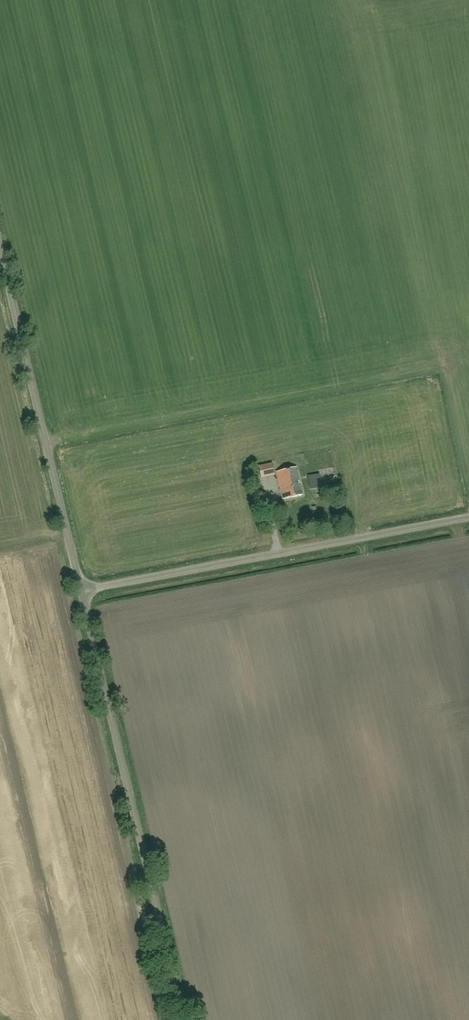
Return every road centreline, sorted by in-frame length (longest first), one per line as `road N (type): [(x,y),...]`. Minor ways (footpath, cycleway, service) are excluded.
road 1 (unclassified): [(183,1019),(81,589)]
road 2 (unclassified): [(81,589),(468,517)]
road 3 (unclassified): [(81,589),(0,248)]

